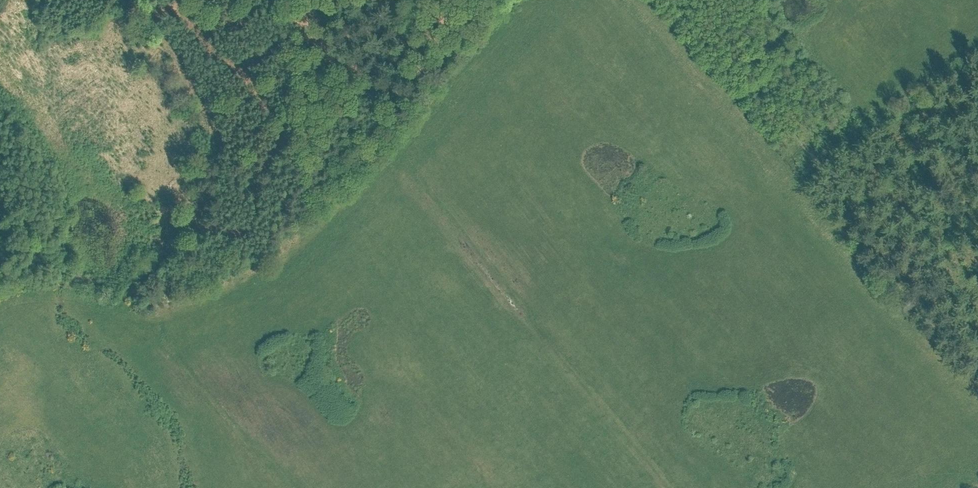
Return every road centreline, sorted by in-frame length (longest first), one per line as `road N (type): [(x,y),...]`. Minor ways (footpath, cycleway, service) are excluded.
road 1 (track): [(136,0),(214,125),(213,182),(196,224),(115,312),(51,295),(0,342)]

